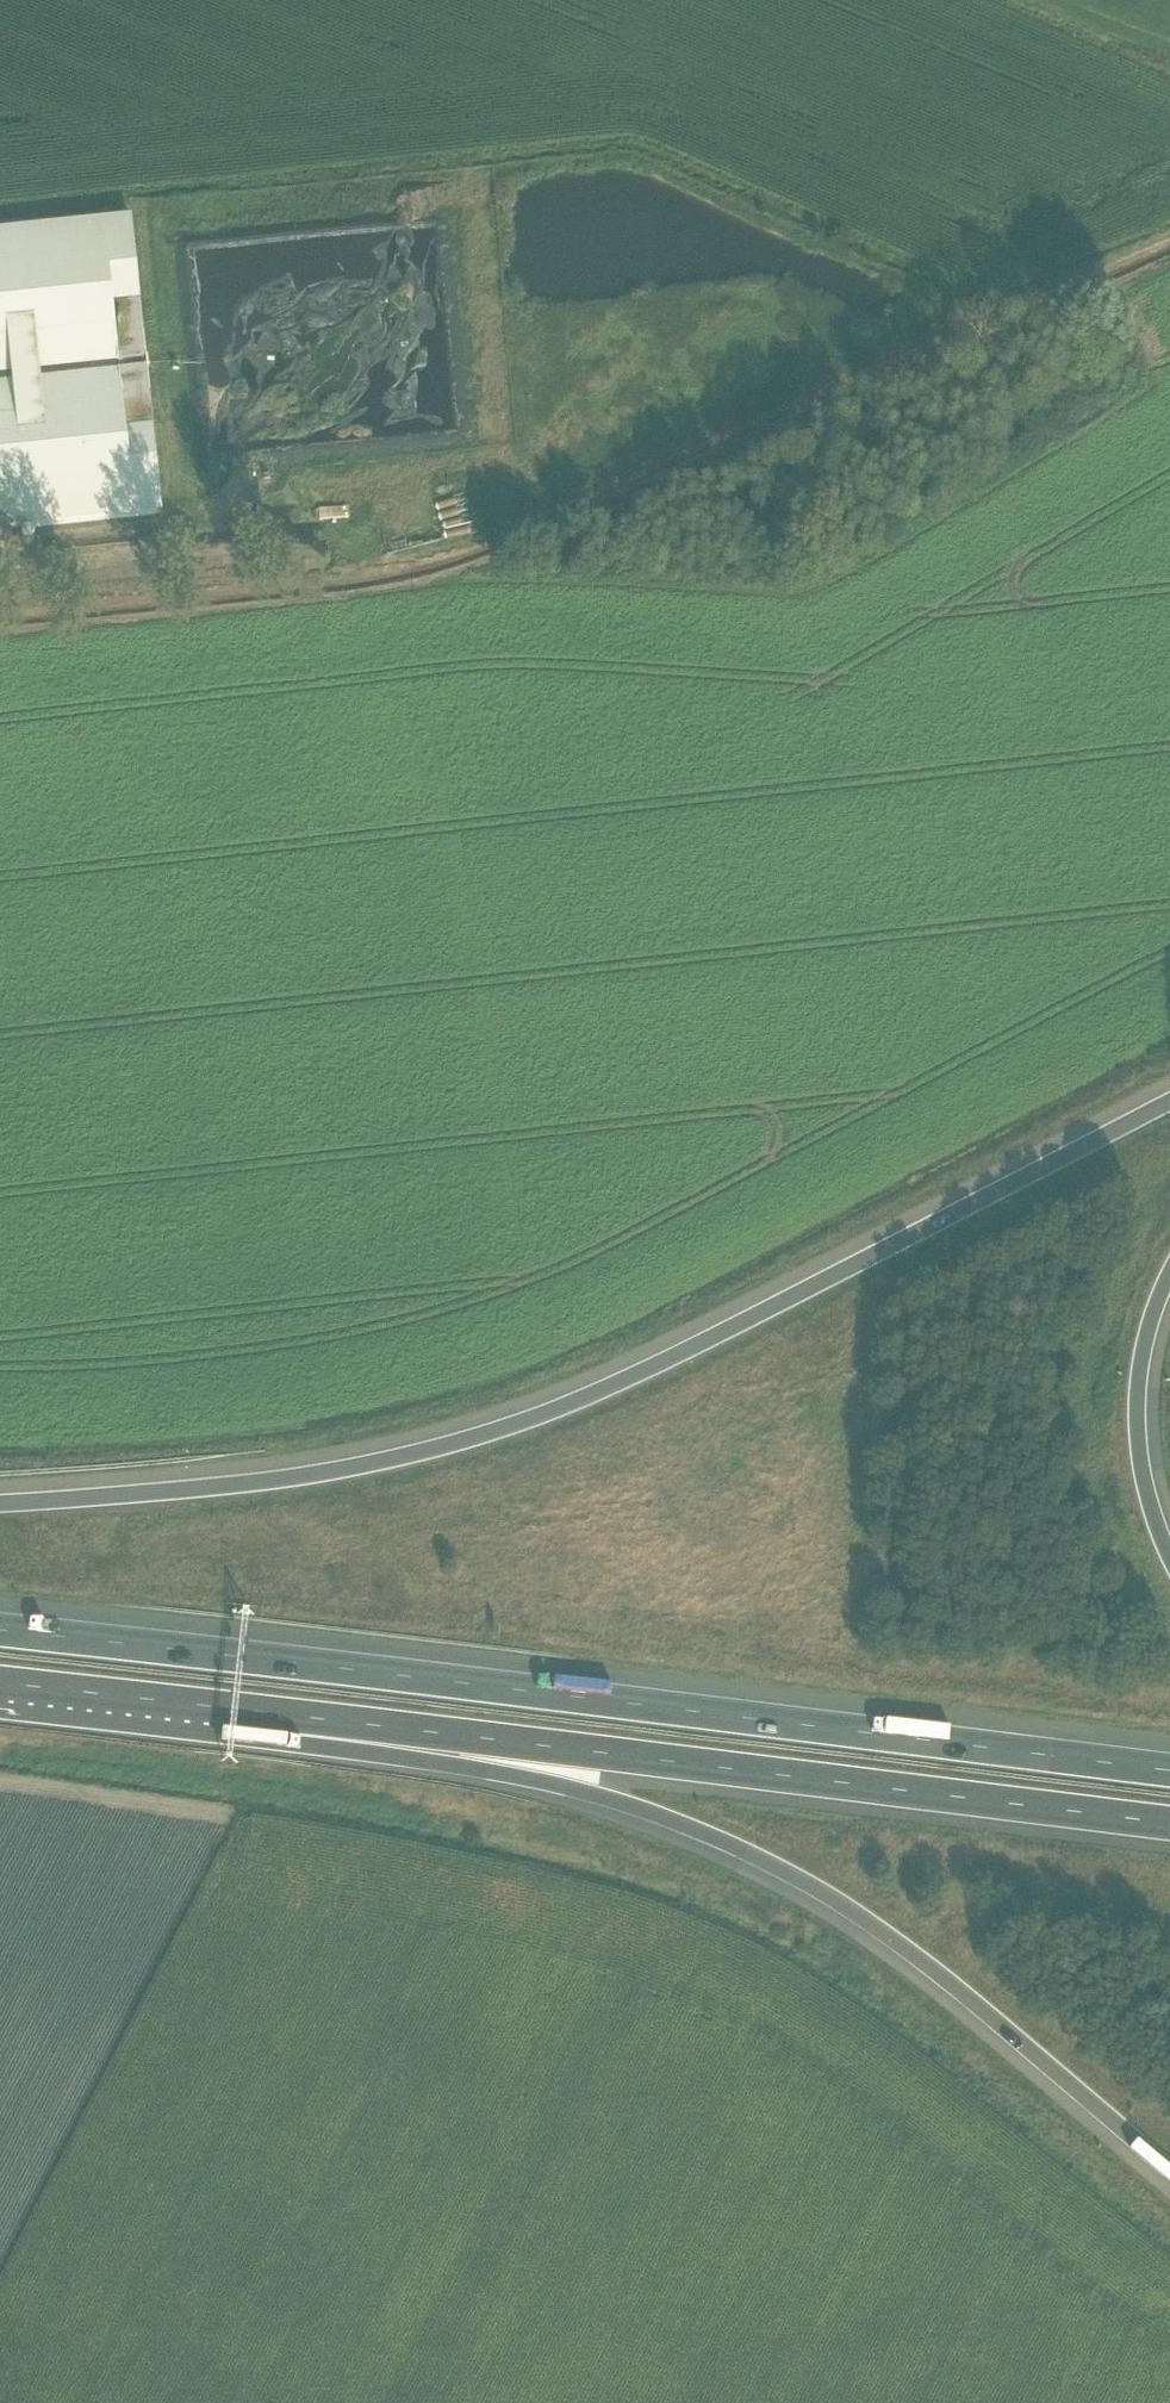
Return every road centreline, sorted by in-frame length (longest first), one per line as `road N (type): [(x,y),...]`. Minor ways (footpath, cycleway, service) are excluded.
road 1 (motorway): [(1169,1110),(642,1380),(499,1435),(284,1484),(0,1505)]
road 2 (motorway): [(1169,1772),(0,1631)]
road 3 (motorway): [(226,1708),(442,1767),(584,1795),(776,1869),(946,1981),(1169,2171)]
road 4 (motorway): [(226,1708),(1169,1825)]
road 5 (motorway): [(1169,1545),(1148,1475),(1142,1413),(1148,1356),(1169,1293)]
road 6 (unclassified): [(0,593),(255,565)]
road 7 (motorway): [(0,1684),(226,1708)]

